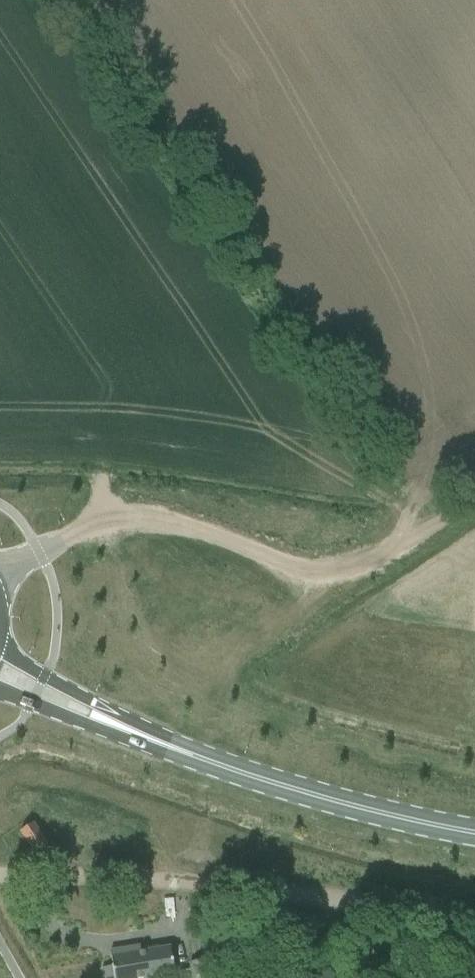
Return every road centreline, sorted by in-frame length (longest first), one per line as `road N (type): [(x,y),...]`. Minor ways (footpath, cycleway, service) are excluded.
road 1 (track): [(474,495),(394,549),(333,576),(267,560),(222,535),(130,516),(106,519),(38,552)]
road 2 (track): [(474,911),(0,875)]
road 3 (track): [(369,563),(373,605),(281,664),(275,690),(474,744)]
road 4 (secondary): [(474,833),(291,789),(184,752)]
road 5 (secondary): [(184,752),(0,655)]
road 6 (secondary): [(0,690),(184,752)]

